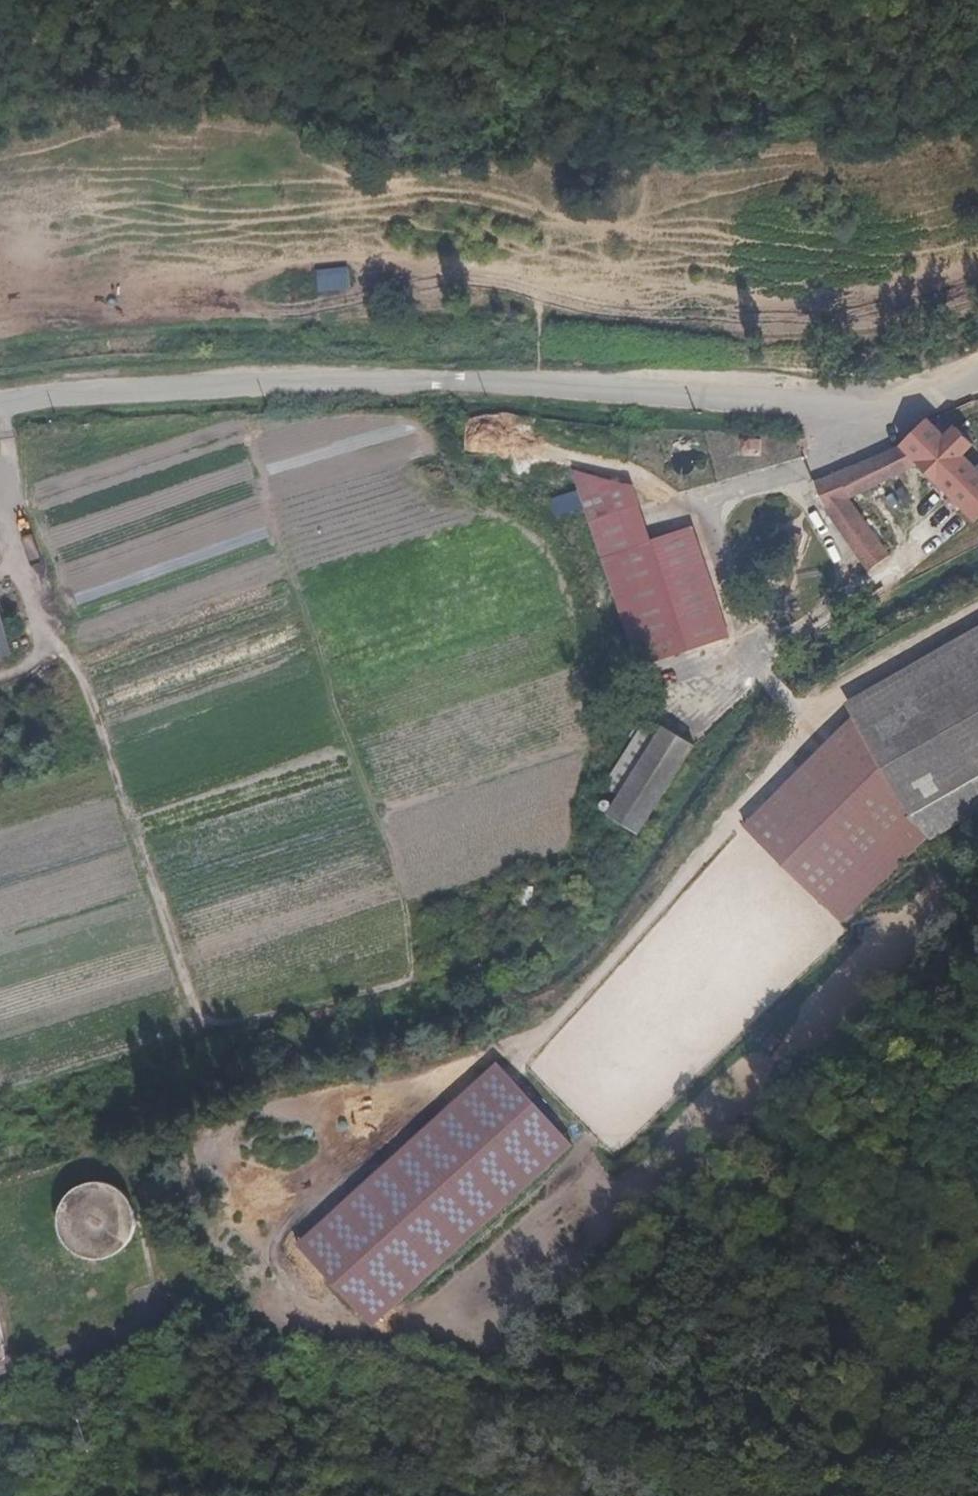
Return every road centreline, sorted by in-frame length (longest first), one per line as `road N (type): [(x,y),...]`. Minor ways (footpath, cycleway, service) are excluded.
road 1 (unclassified): [(0,408),(443,384),(829,402),(892,397),(977,366)]
road 2 (track): [(793,706),(801,731),(785,760),(534,1035),(306,1112)]
road 3 (track): [(711,498),(713,537),(746,631),(793,706)]
road 4 (track): [(793,706),(977,605)]

